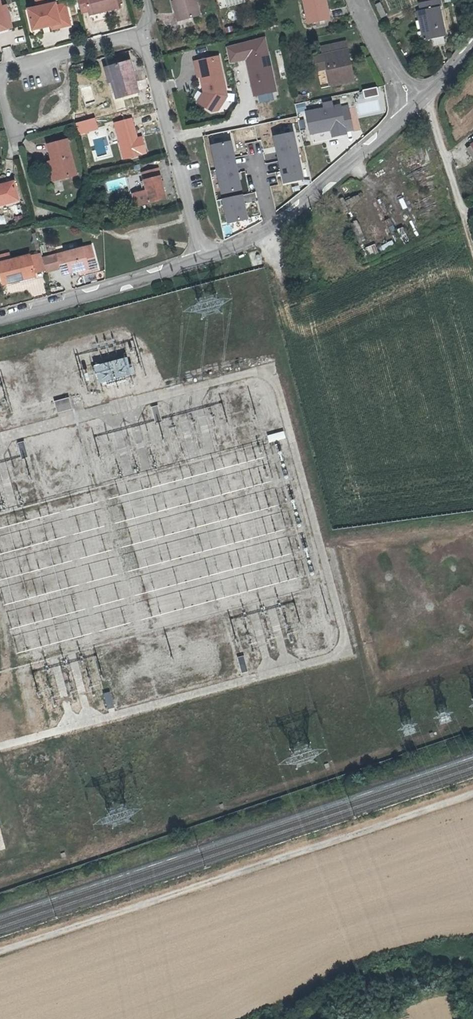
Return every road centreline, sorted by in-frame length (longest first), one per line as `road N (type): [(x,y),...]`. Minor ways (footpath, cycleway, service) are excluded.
road 1 (track): [(0,951),(472,794)]
road 2 (residential): [(201,258),(283,219),(415,103)]
road 3 (residential): [(143,41),(201,258)]
road 4 (residential): [(0,318),(201,258)]
road 5 (residential): [(0,72),(132,36),(143,41)]
road 6 (residential): [(426,94),(468,226)]

